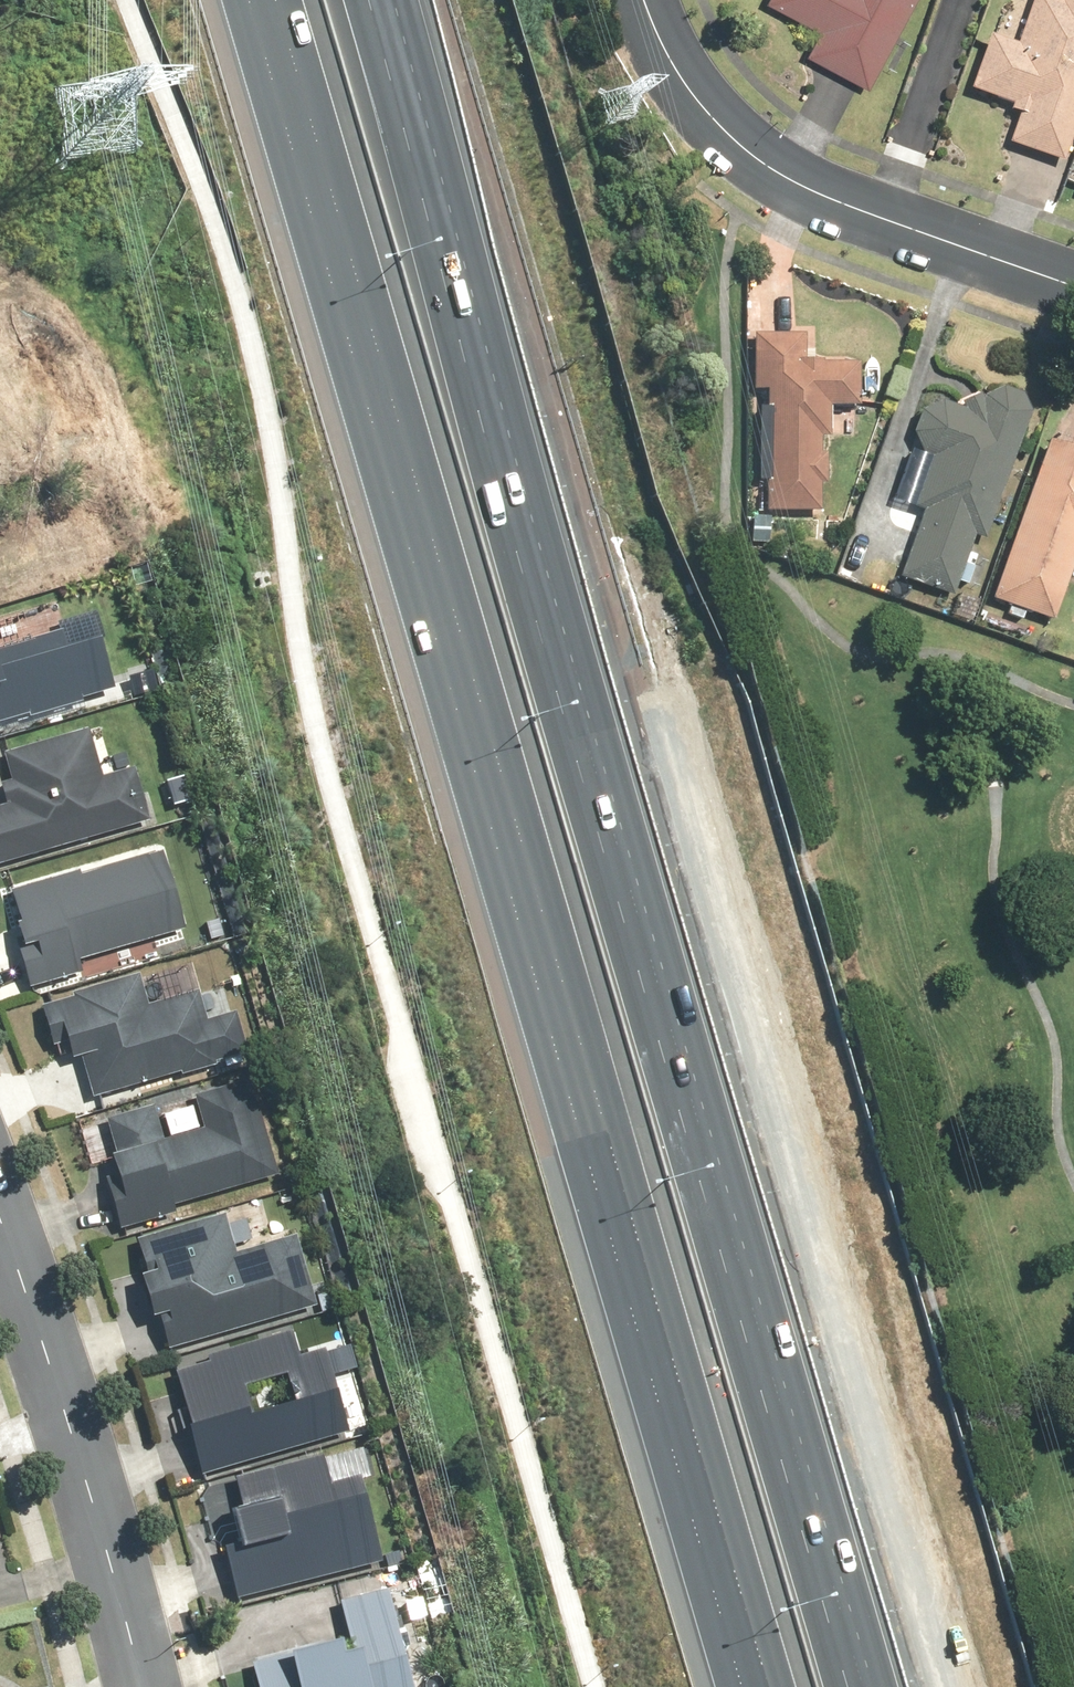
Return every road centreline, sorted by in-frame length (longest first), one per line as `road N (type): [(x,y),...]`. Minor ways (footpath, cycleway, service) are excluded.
road 1 (motorway): [(378,0),(869,1686)]
road 2 (motorway): [(769,1686),(278,0)]
road 3 (residential): [(1073,286),(774,172),(700,109),(646,0)]
road 4 (tertiary): [(140,1686),(0,1236)]

